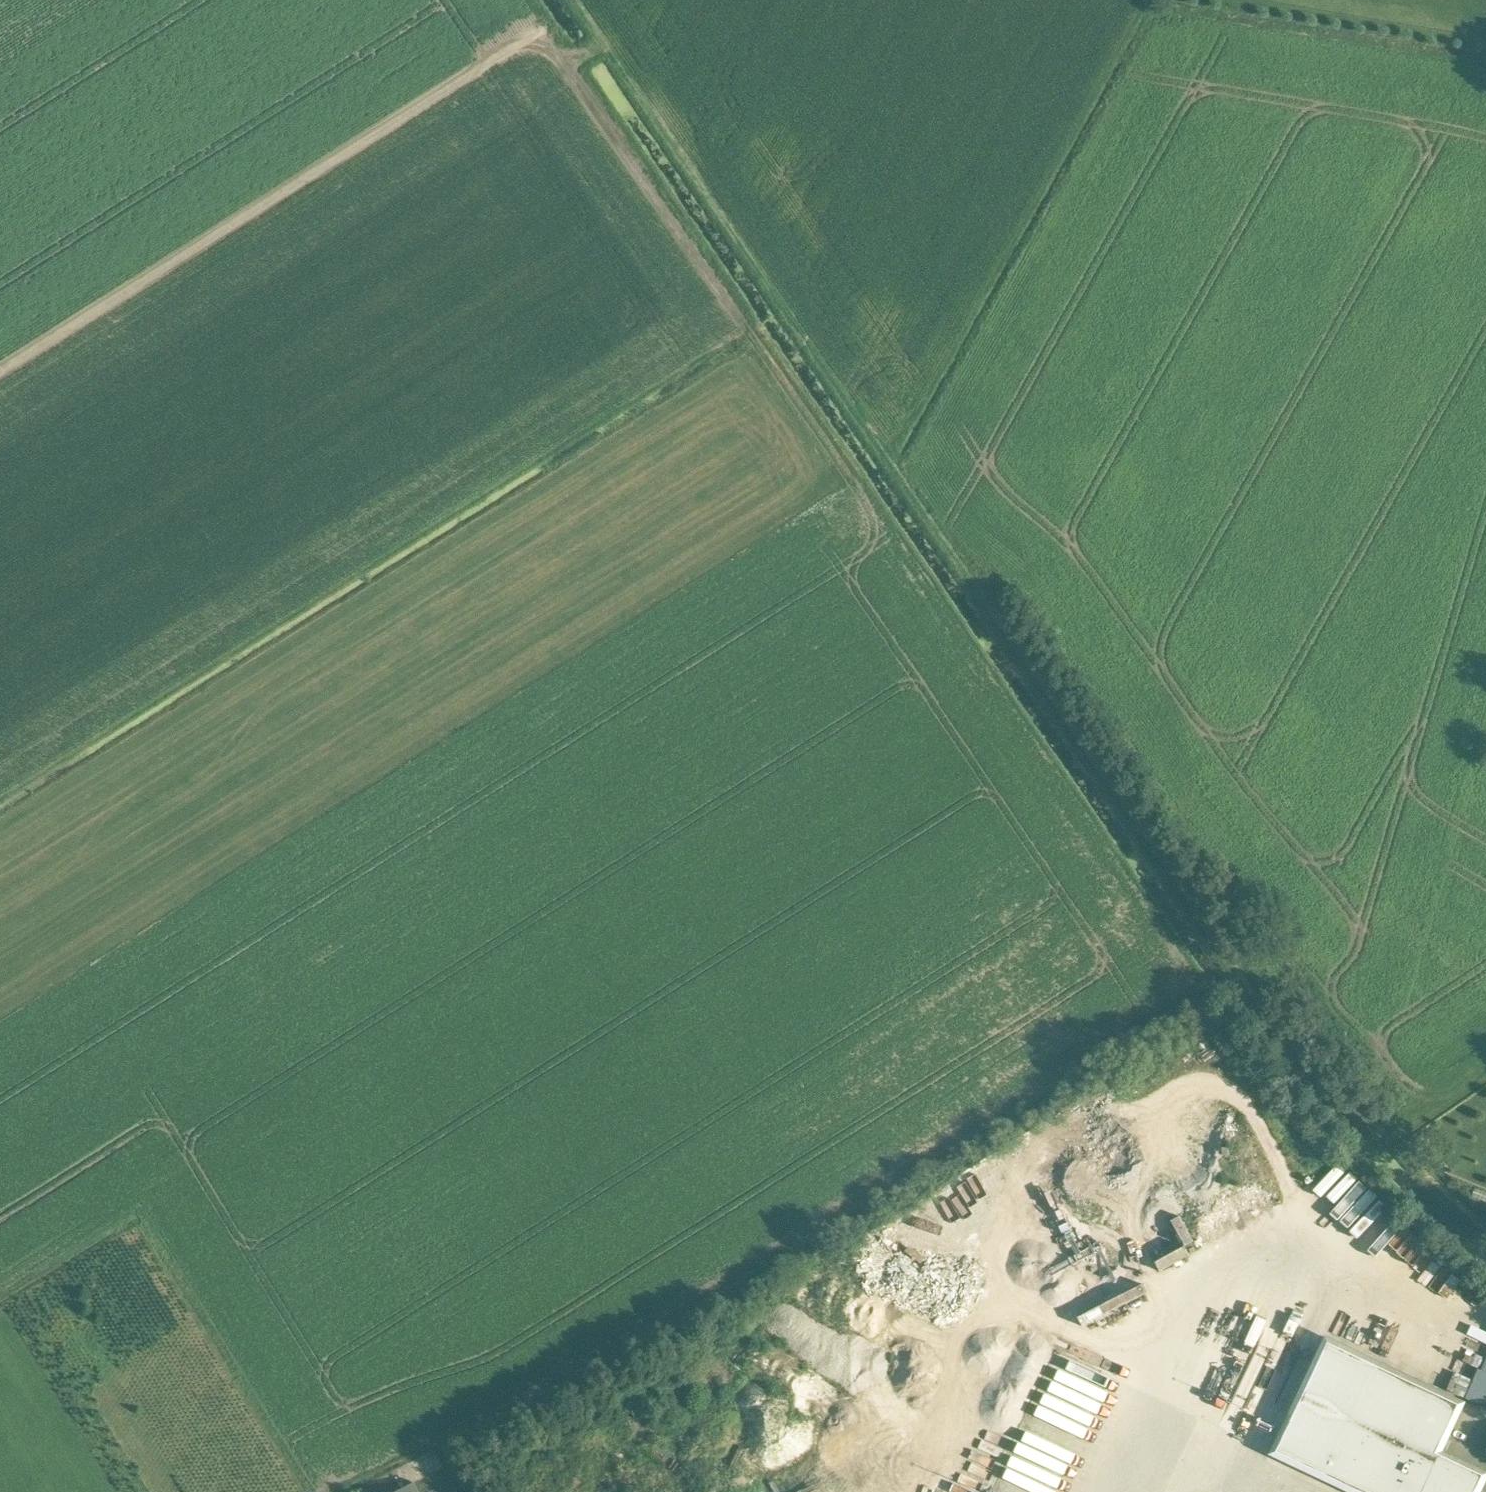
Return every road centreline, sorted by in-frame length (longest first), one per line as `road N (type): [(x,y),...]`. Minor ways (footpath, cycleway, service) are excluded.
road 1 (track): [(1485,1229),(1239,976),(573,0)]

